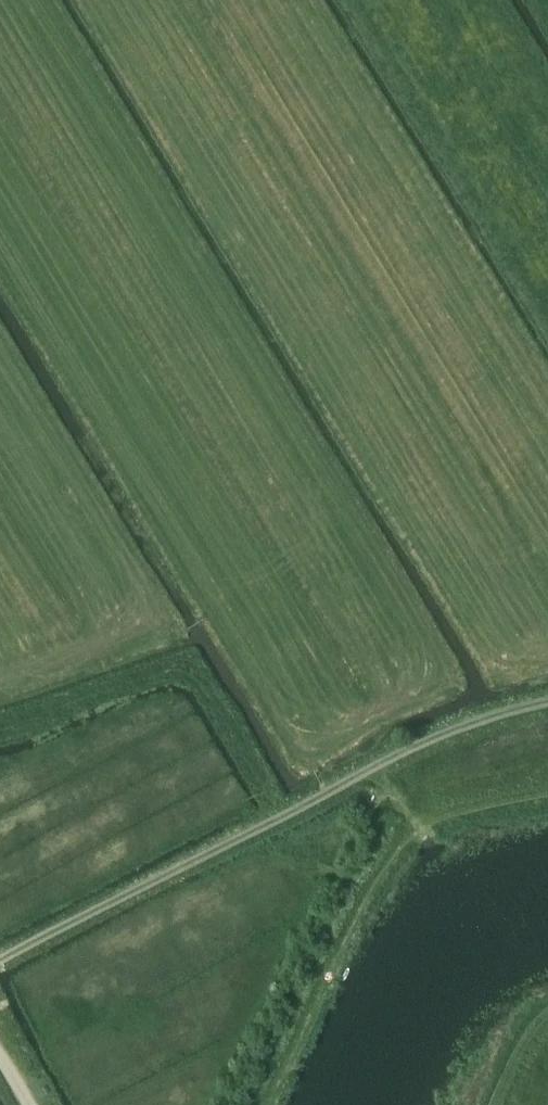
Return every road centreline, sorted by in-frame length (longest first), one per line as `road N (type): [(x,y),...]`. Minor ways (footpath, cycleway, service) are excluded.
road 1 (track): [(263,1104),(401,840),(476,803),(547,792)]

